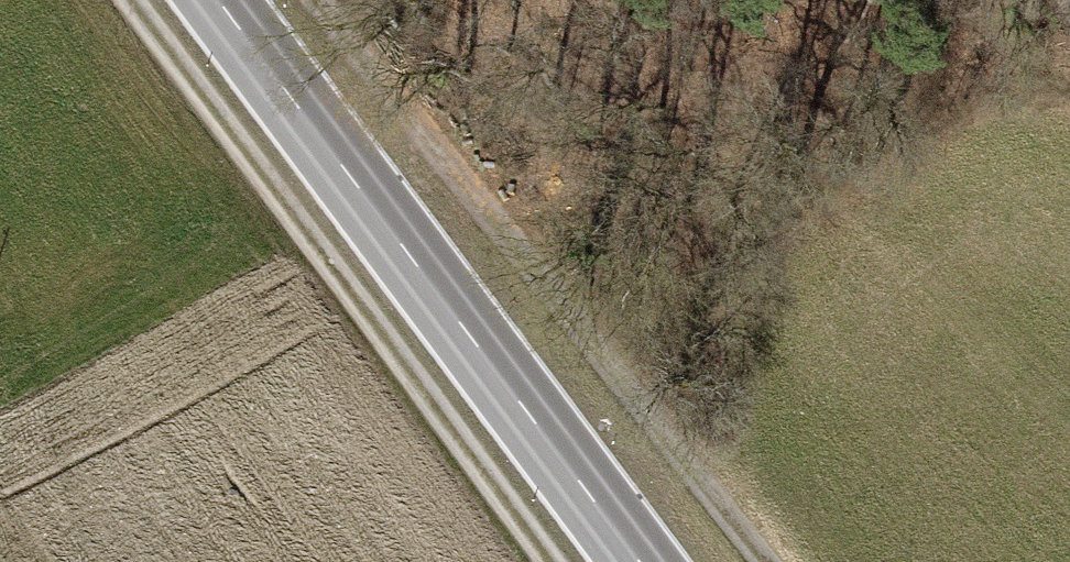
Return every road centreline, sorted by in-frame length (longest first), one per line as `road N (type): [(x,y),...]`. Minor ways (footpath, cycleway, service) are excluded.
road 1 (track): [(315,0),(781,561)]
road 2 (track): [(114,0),(562,561)]
road 3 (secondary): [(218,0),(654,561)]

